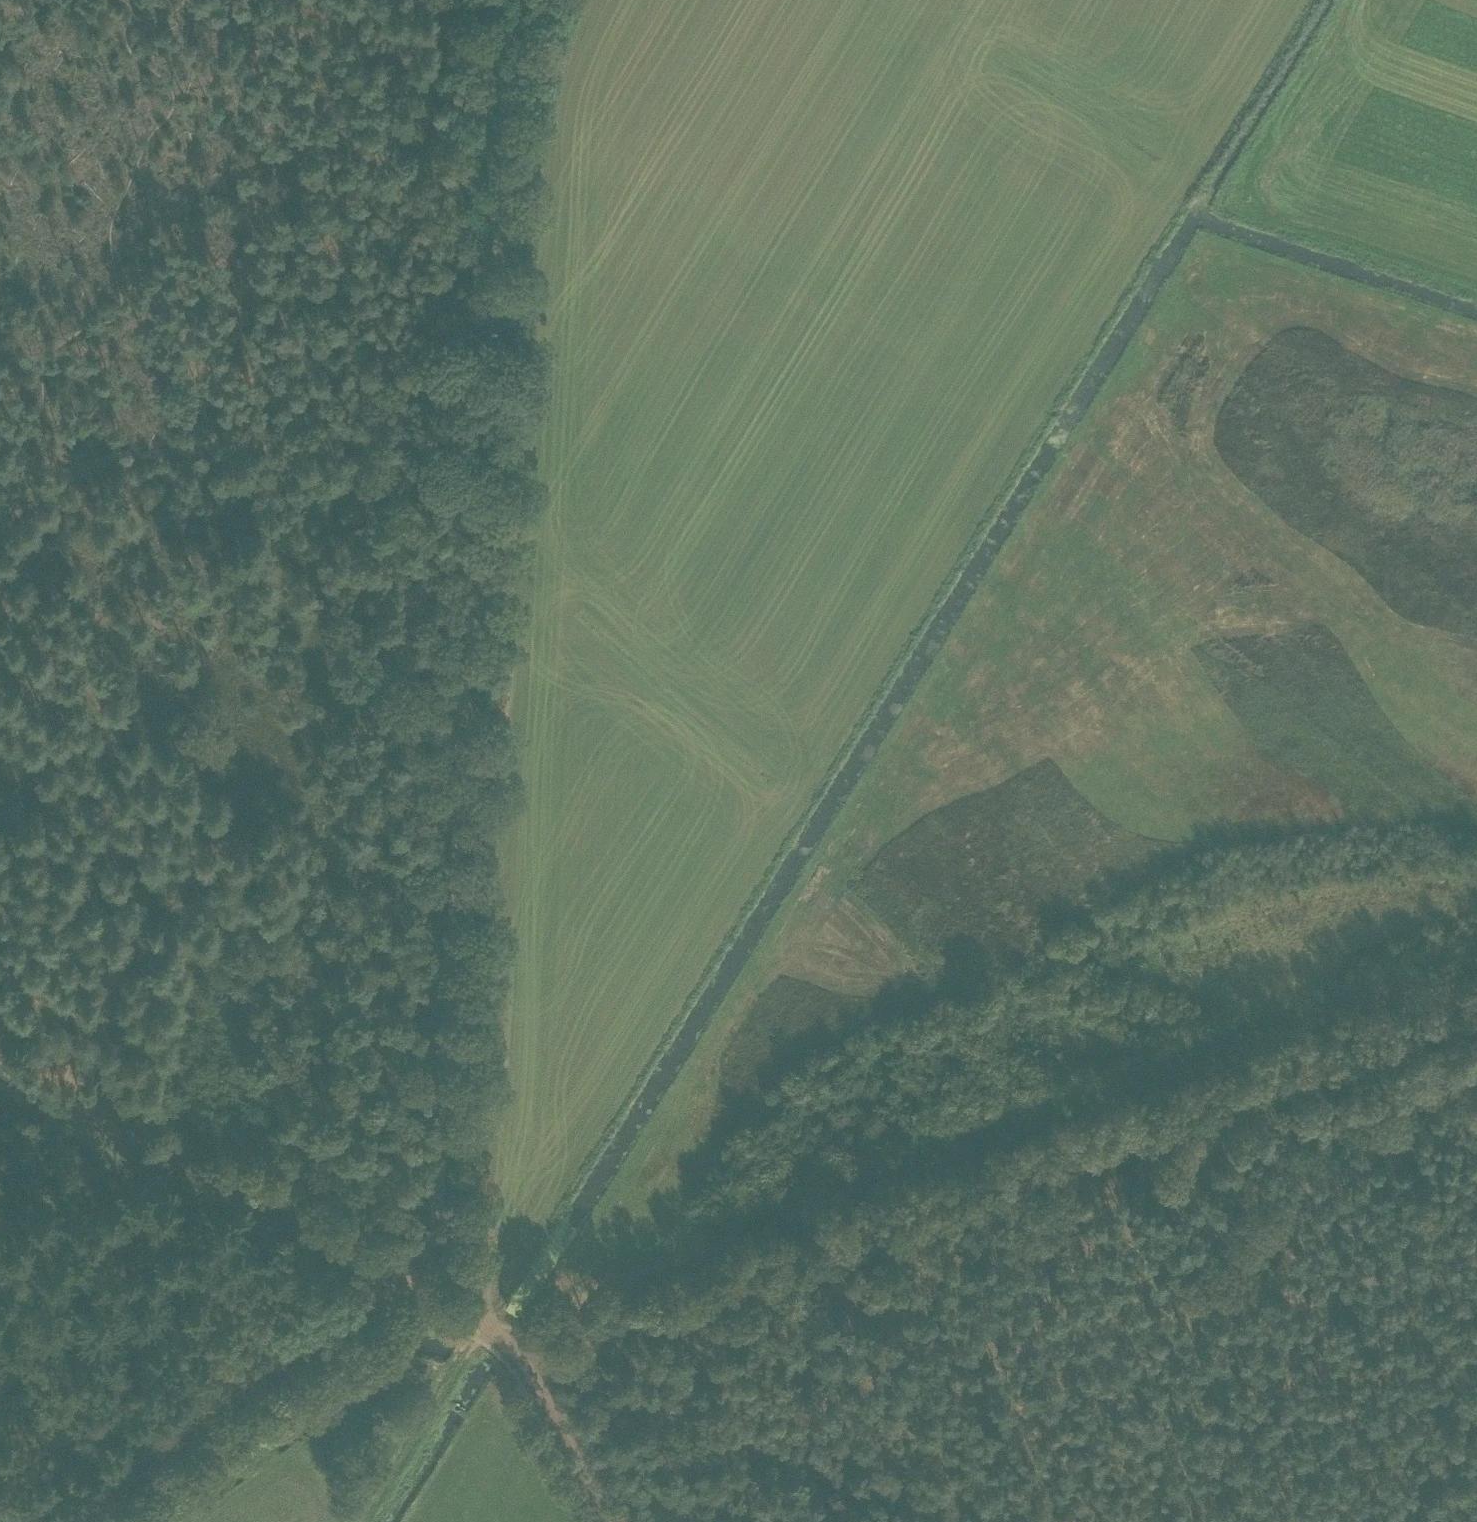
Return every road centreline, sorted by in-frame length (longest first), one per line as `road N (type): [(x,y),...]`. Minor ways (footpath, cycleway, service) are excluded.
road 1 (track): [(419,1303),(505,9),(513,0)]
road 2 (track): [(1476,1012),(523,1364)]
road 3 (track): [(523,1364),(967,1521)]
road 4 (track): [(397,1291),(78,1521)]
road 5 (track): [(233,1206),(523,1364)]
road 6 (track): [(233,1206),(0,1085)]
road 7 (track): [(523,1364),(610,1521)]

